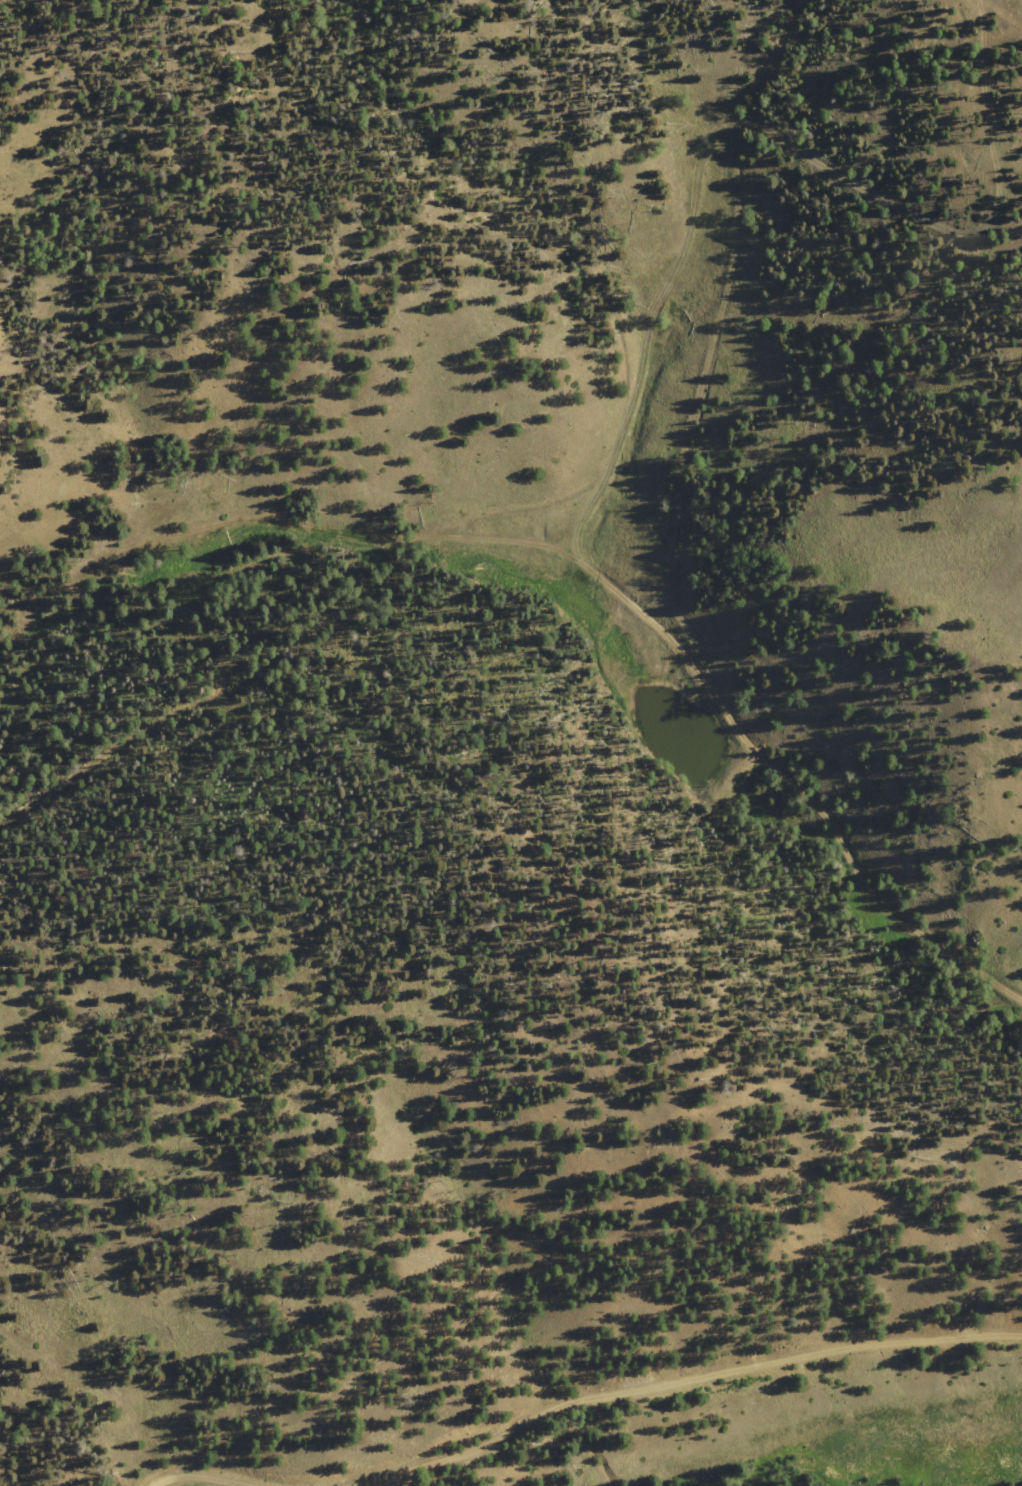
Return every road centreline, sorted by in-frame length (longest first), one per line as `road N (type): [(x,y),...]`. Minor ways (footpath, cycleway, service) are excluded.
road 1 (track): [(0,618),(252,517),(416,501),(591,538),(697,591),(856,772),(1021,918)]
road 2 (track): [(435,1485),(485,1485),(703,1374),(904,1341),(1021,1343)]

